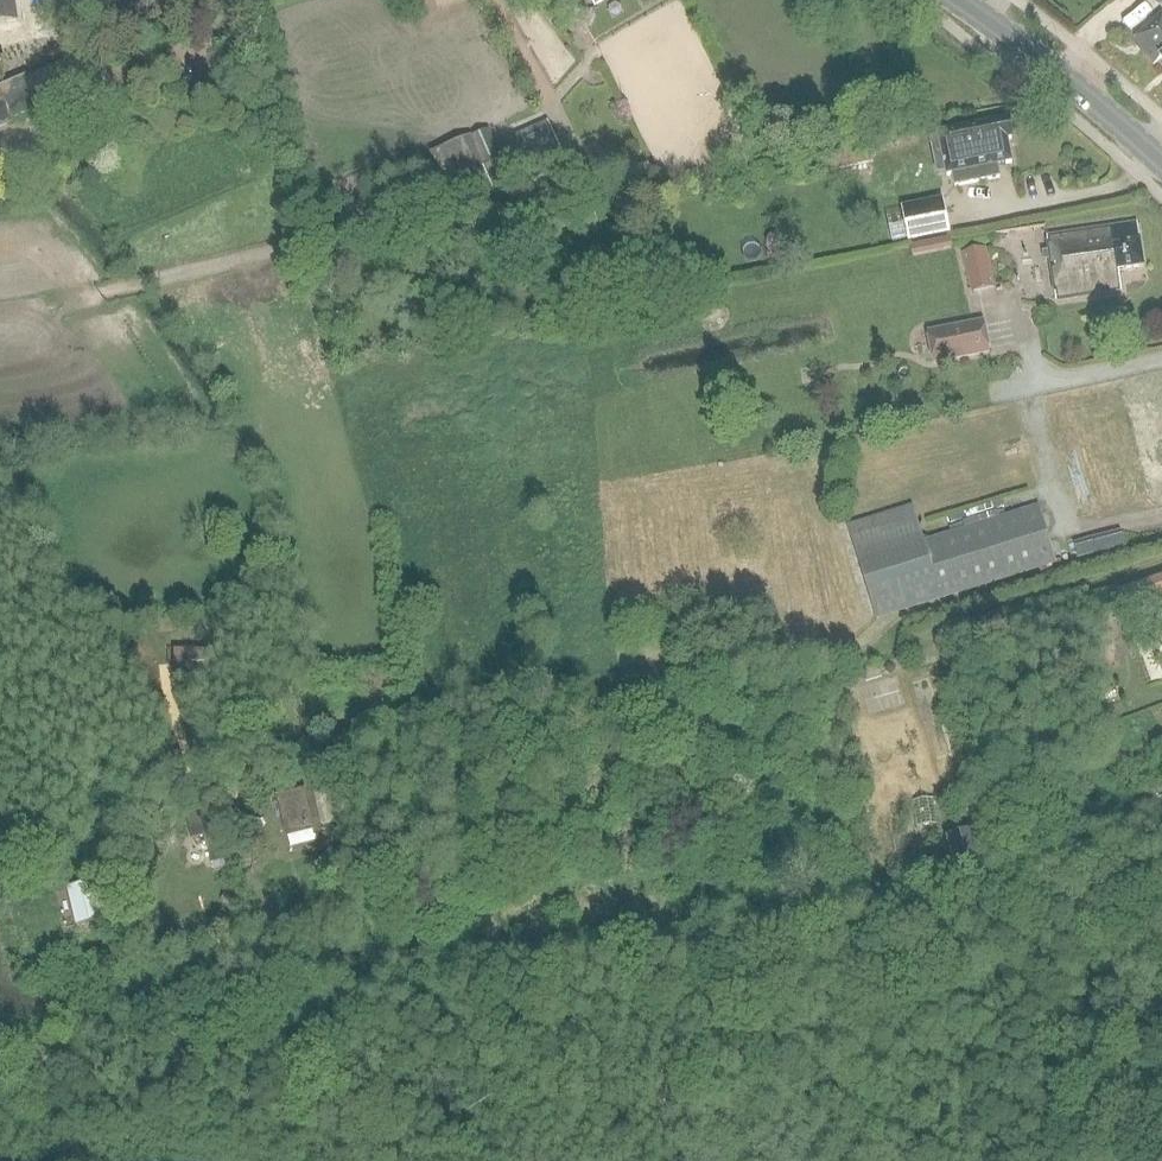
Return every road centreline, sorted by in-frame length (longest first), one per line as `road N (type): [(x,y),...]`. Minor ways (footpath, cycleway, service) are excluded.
road 1 (secondary): [(1161,164),(960,0)]
road 2 (track): [(1161,558),(920,637)]

